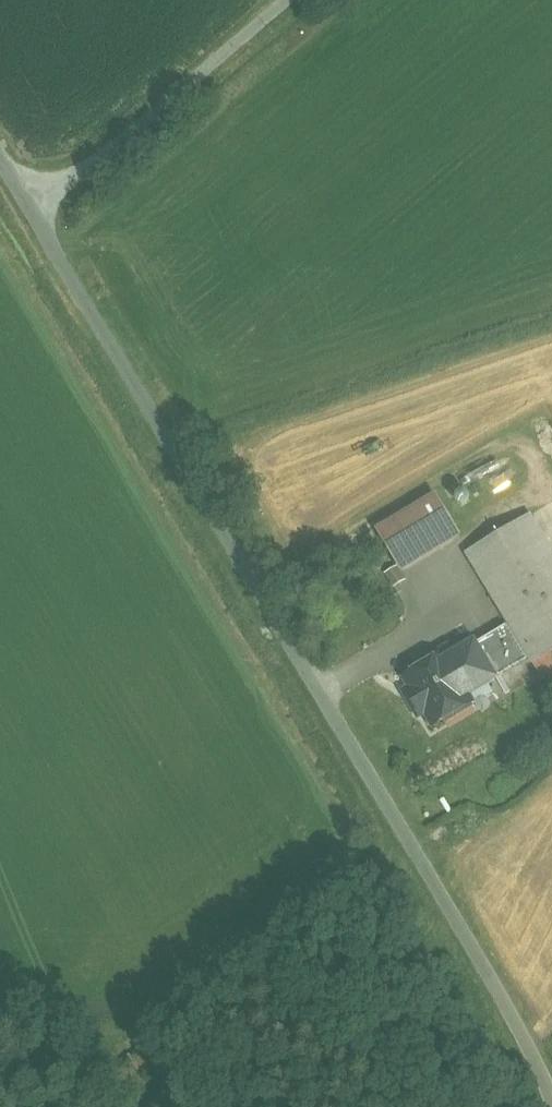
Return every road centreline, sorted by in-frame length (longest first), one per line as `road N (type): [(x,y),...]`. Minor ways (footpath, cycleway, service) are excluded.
road 1 (unclassified): [(551,1101),(498,991),(28,205)]
road 2 (unclassified): [(287,0),(107,155),(28,205)]

